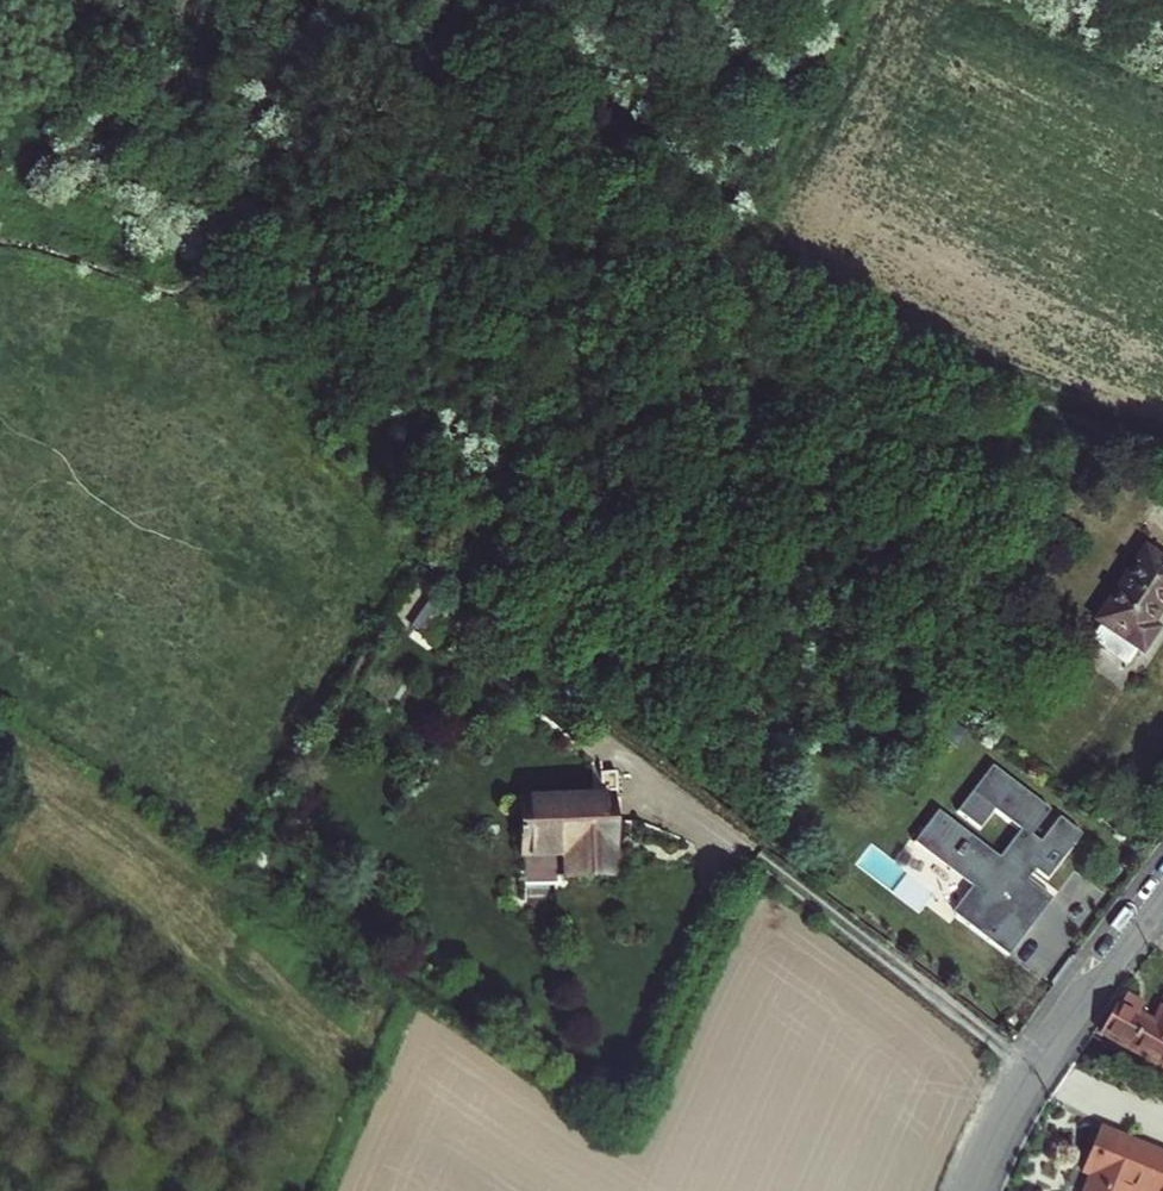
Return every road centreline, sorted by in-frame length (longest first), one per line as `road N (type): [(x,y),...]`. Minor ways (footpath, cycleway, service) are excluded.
road 1 (track): [(1162,453),(889,347),(726,230),(513,36)]
road 2 (track): [(298,1190),(369,1004),(0,716)]
road 3 (residential): [(1162,892),(1007,1109),(972,1190)]

